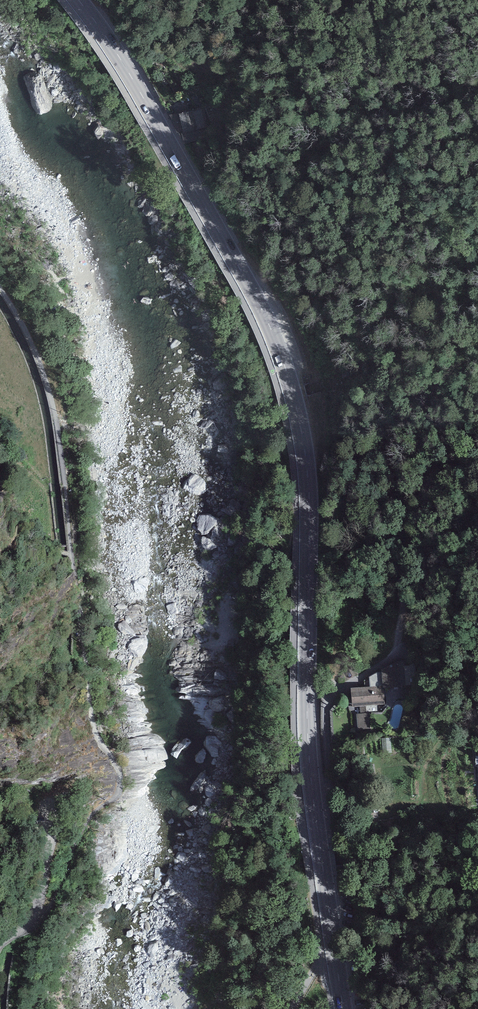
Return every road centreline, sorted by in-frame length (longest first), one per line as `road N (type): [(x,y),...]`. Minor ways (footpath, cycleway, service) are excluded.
road 1 (secondary): [(344,1008),(312,779),(310,512),(291,382),(255,294),(121,58),(78,0)]
road 2 (track): [(386,164),(442,352),(402,561),(402,627)]
road 3 (track): [(67,494),(94,729),(120,783),(81,831),(60,887),(29,930)]
road 4 (track): [(0,287),(42,369),(67,494)]

